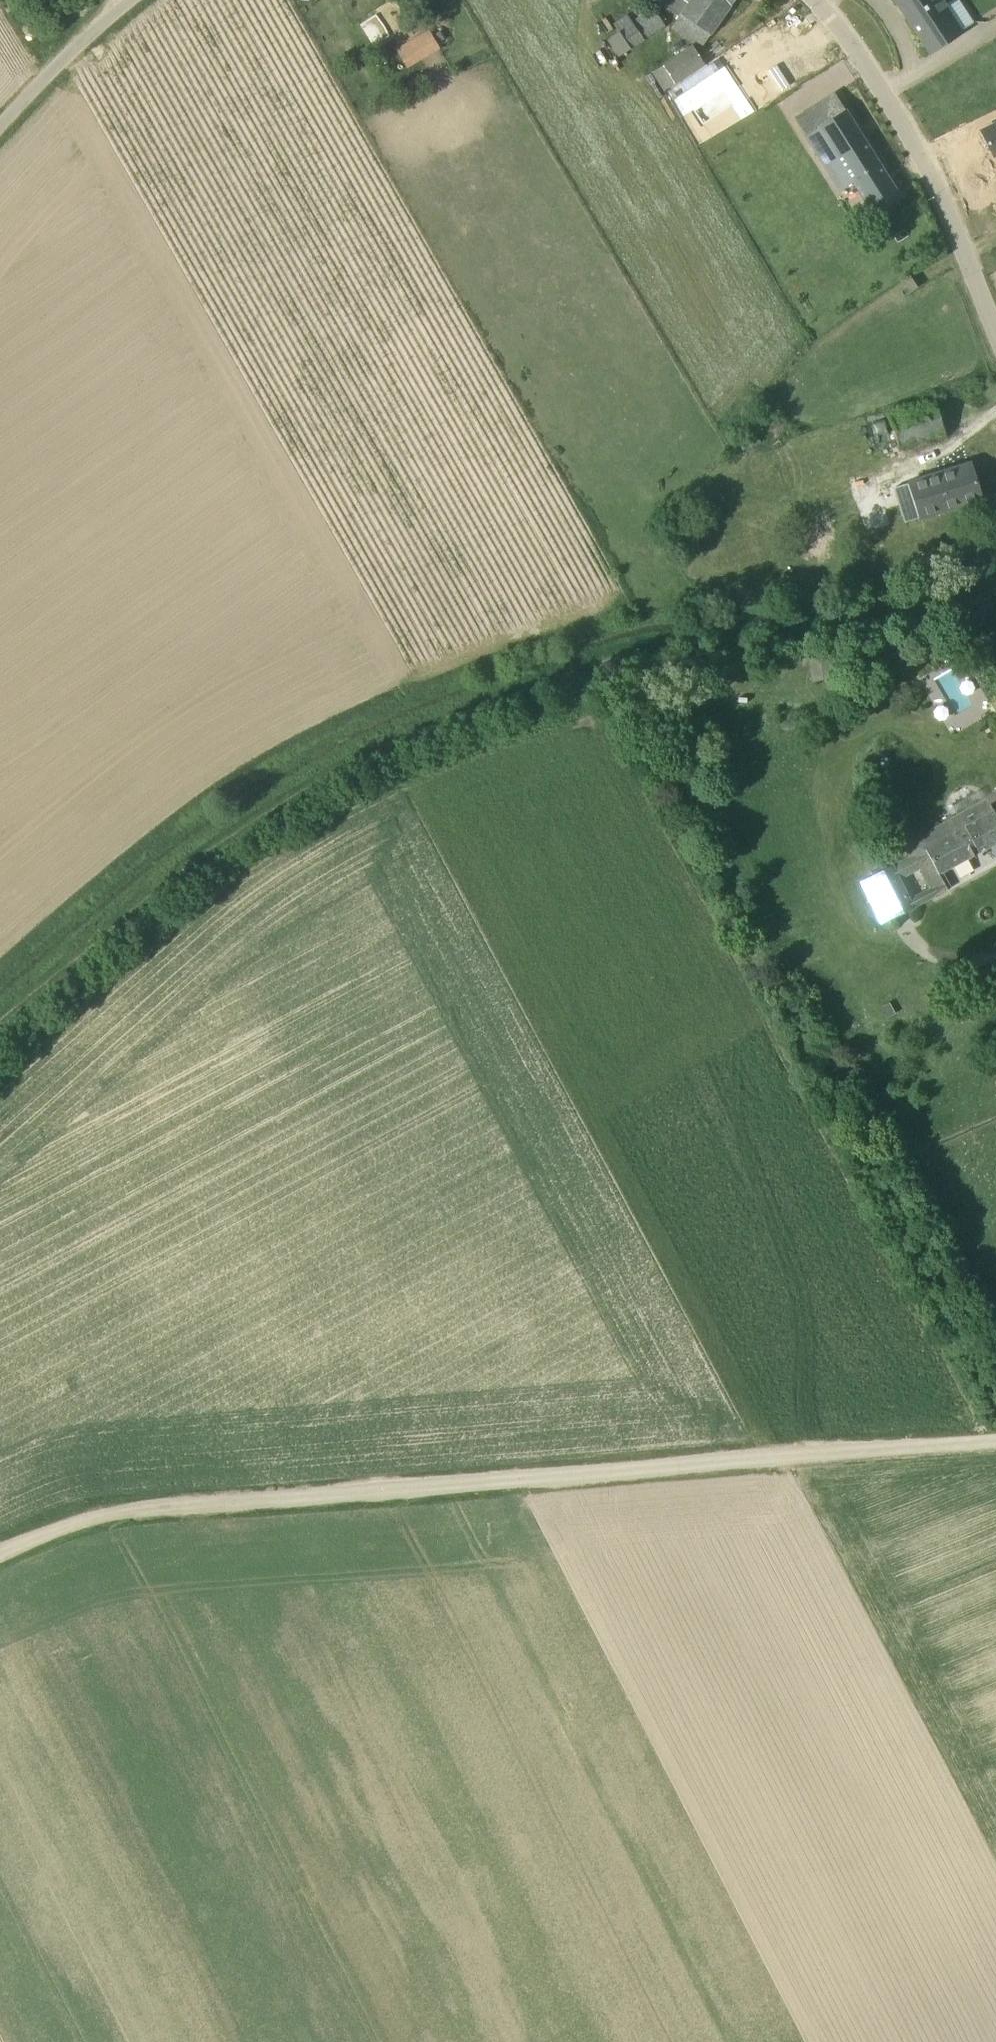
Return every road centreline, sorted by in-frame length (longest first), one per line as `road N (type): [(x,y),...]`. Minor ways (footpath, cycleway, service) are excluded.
road 1 (track): [(995,582),(948,610),(894,626),(641,649),(358,758),(190,861),(0,1023)]
road 2 (track): [(995,1440),(142,1510),(67,1526),(0,1552)]
road 3 (unclassified): [(995,335),(943,198),(847,38),(814,0)]
road 4 (unclassified): [(0,122),(122,0)]

